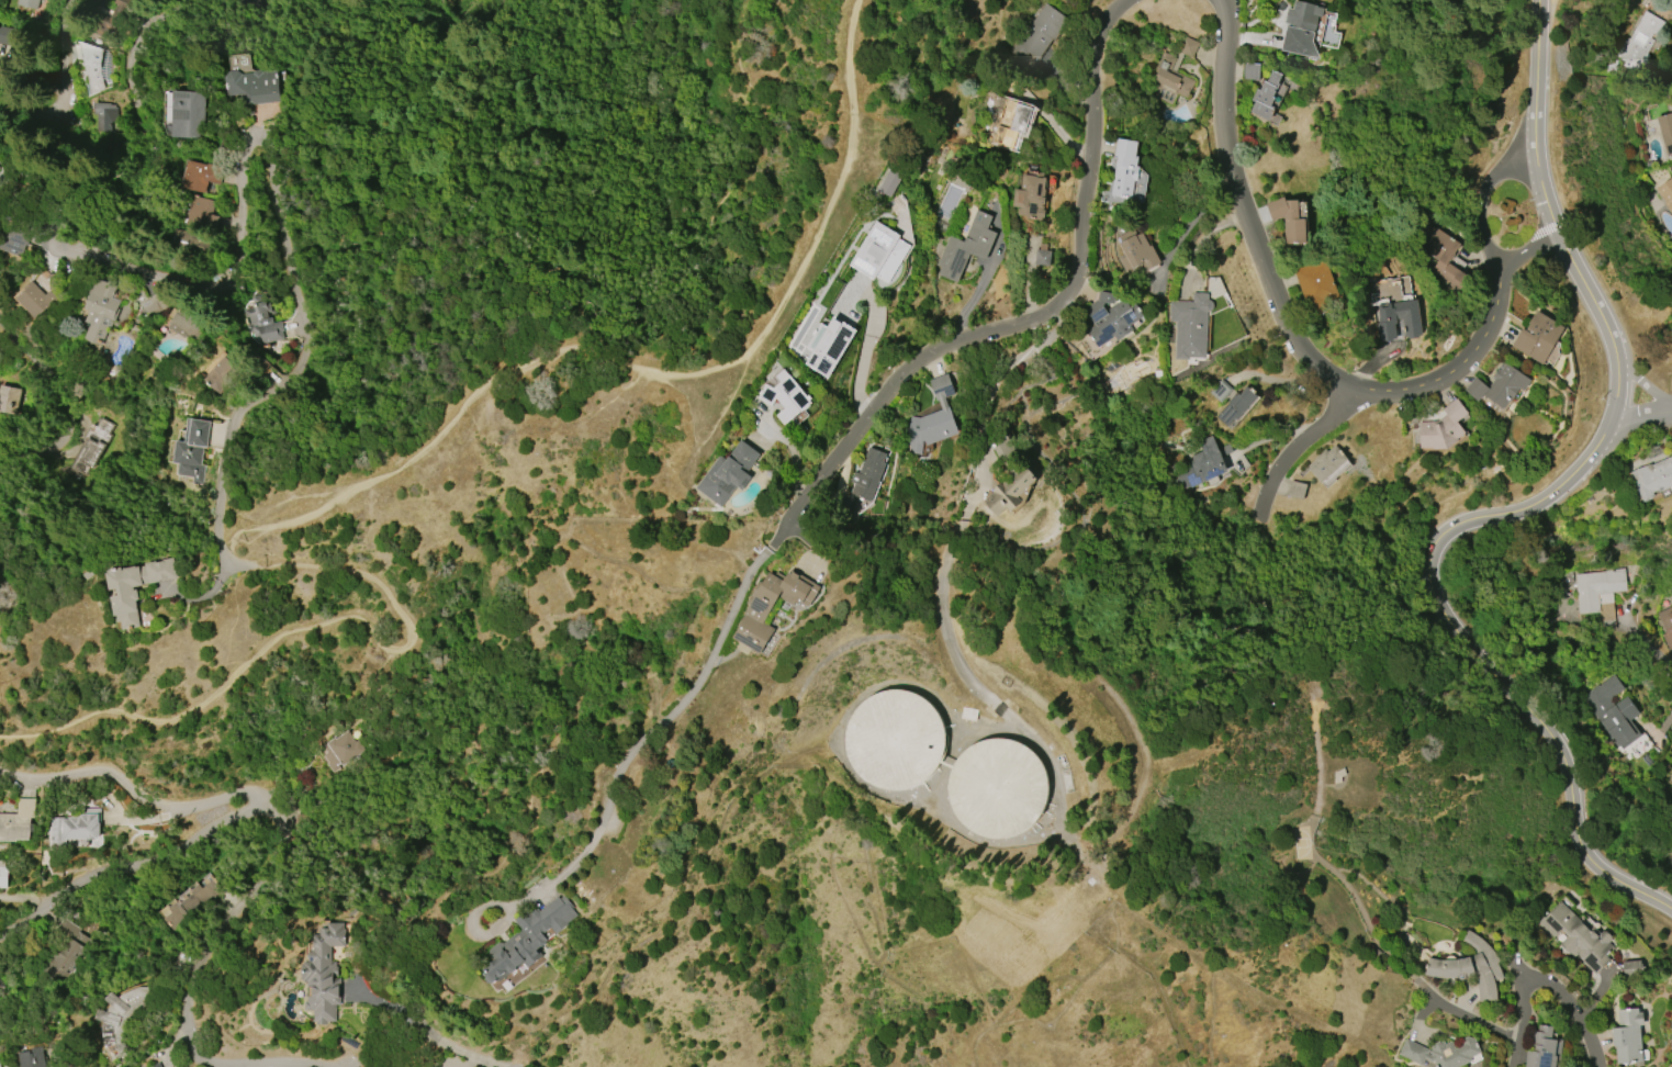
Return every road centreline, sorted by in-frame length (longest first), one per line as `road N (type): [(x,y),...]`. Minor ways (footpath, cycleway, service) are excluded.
road 1 (track): [(0,743),(37,740),(133,706),(162,723),(187,716),(281,636),(333,631),(391,655),(412,650),(407,628),(379,585),(242,561),(254,512),(302,493),(361,486),(415,462),(549,337),(619,346),(665,370),(727,366),(812,267),(841,190),(854,139),(854,0)]
road 2 (residential): [(1130,0),(1101,26),(1092,55),(1077,281),(1047,313),(911,362),(793,510),(703,696),(629,768),(579,876),(500,919)]
road 3 (secondary): [(1671,907),(1604,863),(1584,832),(1570,768),(1552,735),(1466,638),(1439,588),(1439,570),(1462,541),(1540,510),(1583,475),(1620,406),(1612,328),(1546,184),(1538,138),(1542,0)]
road 4 (residential): [(268,139),(248,139),(228,233),(193,259),(57,248),(55,226),(141,212),(149,170),(130,52),(146,19),(209,0)]
road 5 (residential): [(251,1066),(210,1066),(193,1052),(184,1012),(189,984),(287,831),(263,797),(190,812),(146,802),(110,774),(27,785),(0,775)]
road 6 (residential): [(1047,313),(988,389),(991,483),(949,549),(956,640),(1064,807)]
road 7 (residential): [(1507,268),(1490,328),(1472,355),(1413,390),(1353,392),(1303,349),(1256,238)]
road 8 (residential): [(205,808),(191,838),(168,856),(76,881),(0,926)]
road 9 (residential): [(1256,238),(1226,143),(1228,25),(1220,0)]
road 10 (residential): [(299,335),(233,424),(224,517),(240,542)]
road 11 (residential): [(0,469),(65,430),(54,394),(0,315)]
road 12 (residential): [(268,139),(299,335)]
road 13 (residential): [(0,107),(58,113),(74,0)]
road 14 (residential): [(1353,392),(1288,457),(1259,517)]
road 15 (residential): [(1540,154),(1500,172),(1483,202),(1486,243),(1507,268)]
road 16 (residential): [(1598,1066),(1581,1015),(1561,992),(1518,978)]

